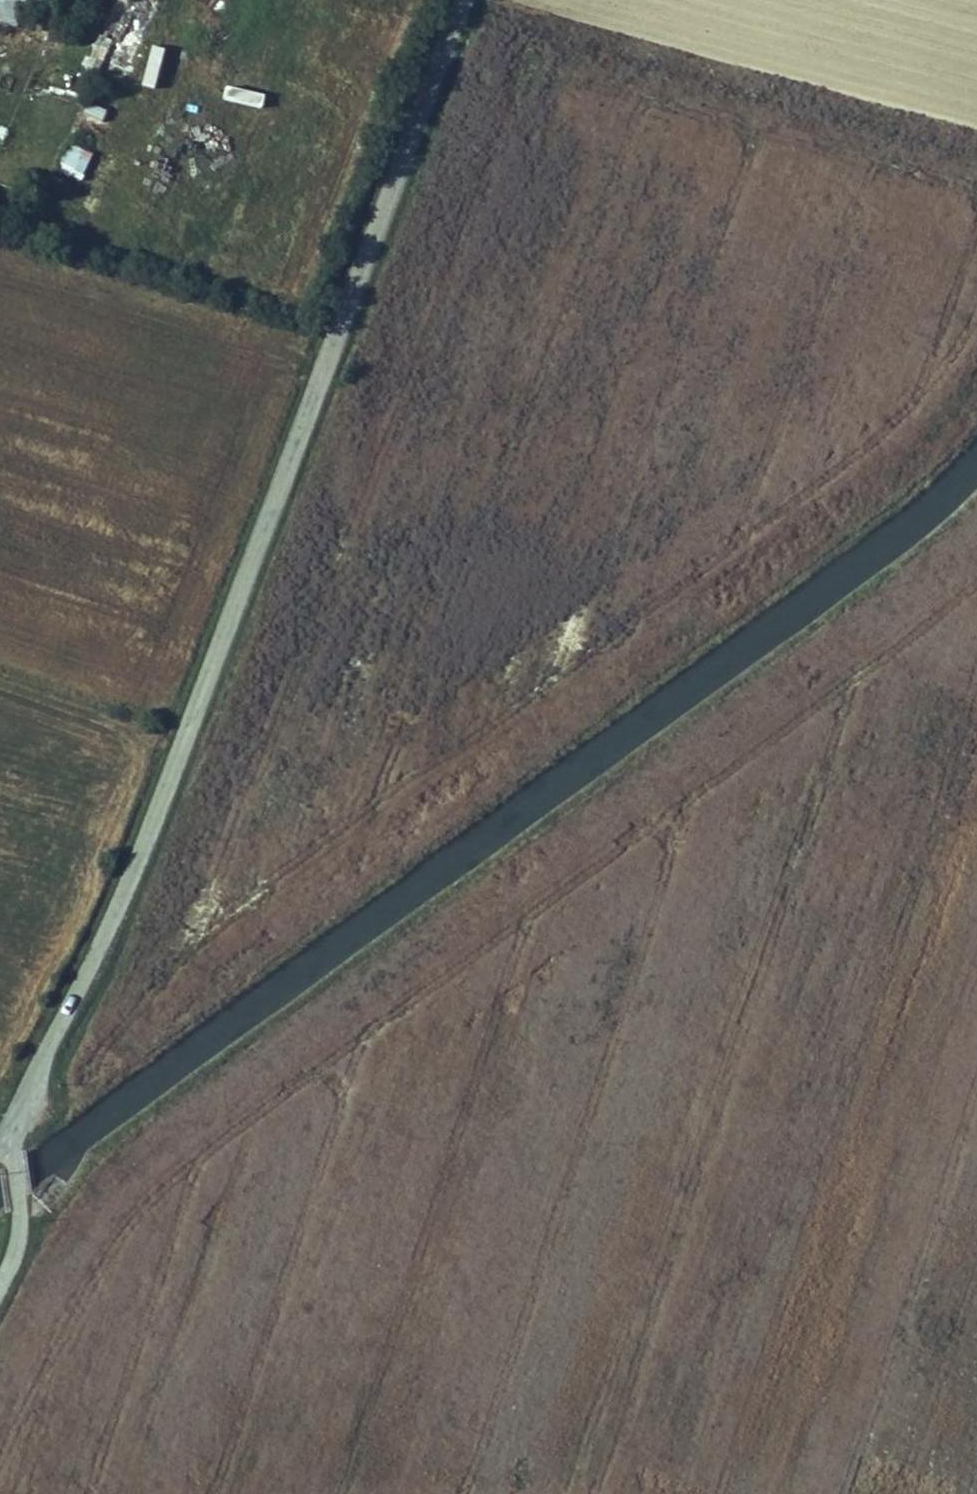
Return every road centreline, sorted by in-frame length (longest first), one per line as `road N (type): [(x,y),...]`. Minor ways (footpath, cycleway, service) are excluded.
road 1 (unclassified): [(461,0),(23,1125)]
road 2 (unclassified): [(23,1125),(25,1217),(0,1270)]

